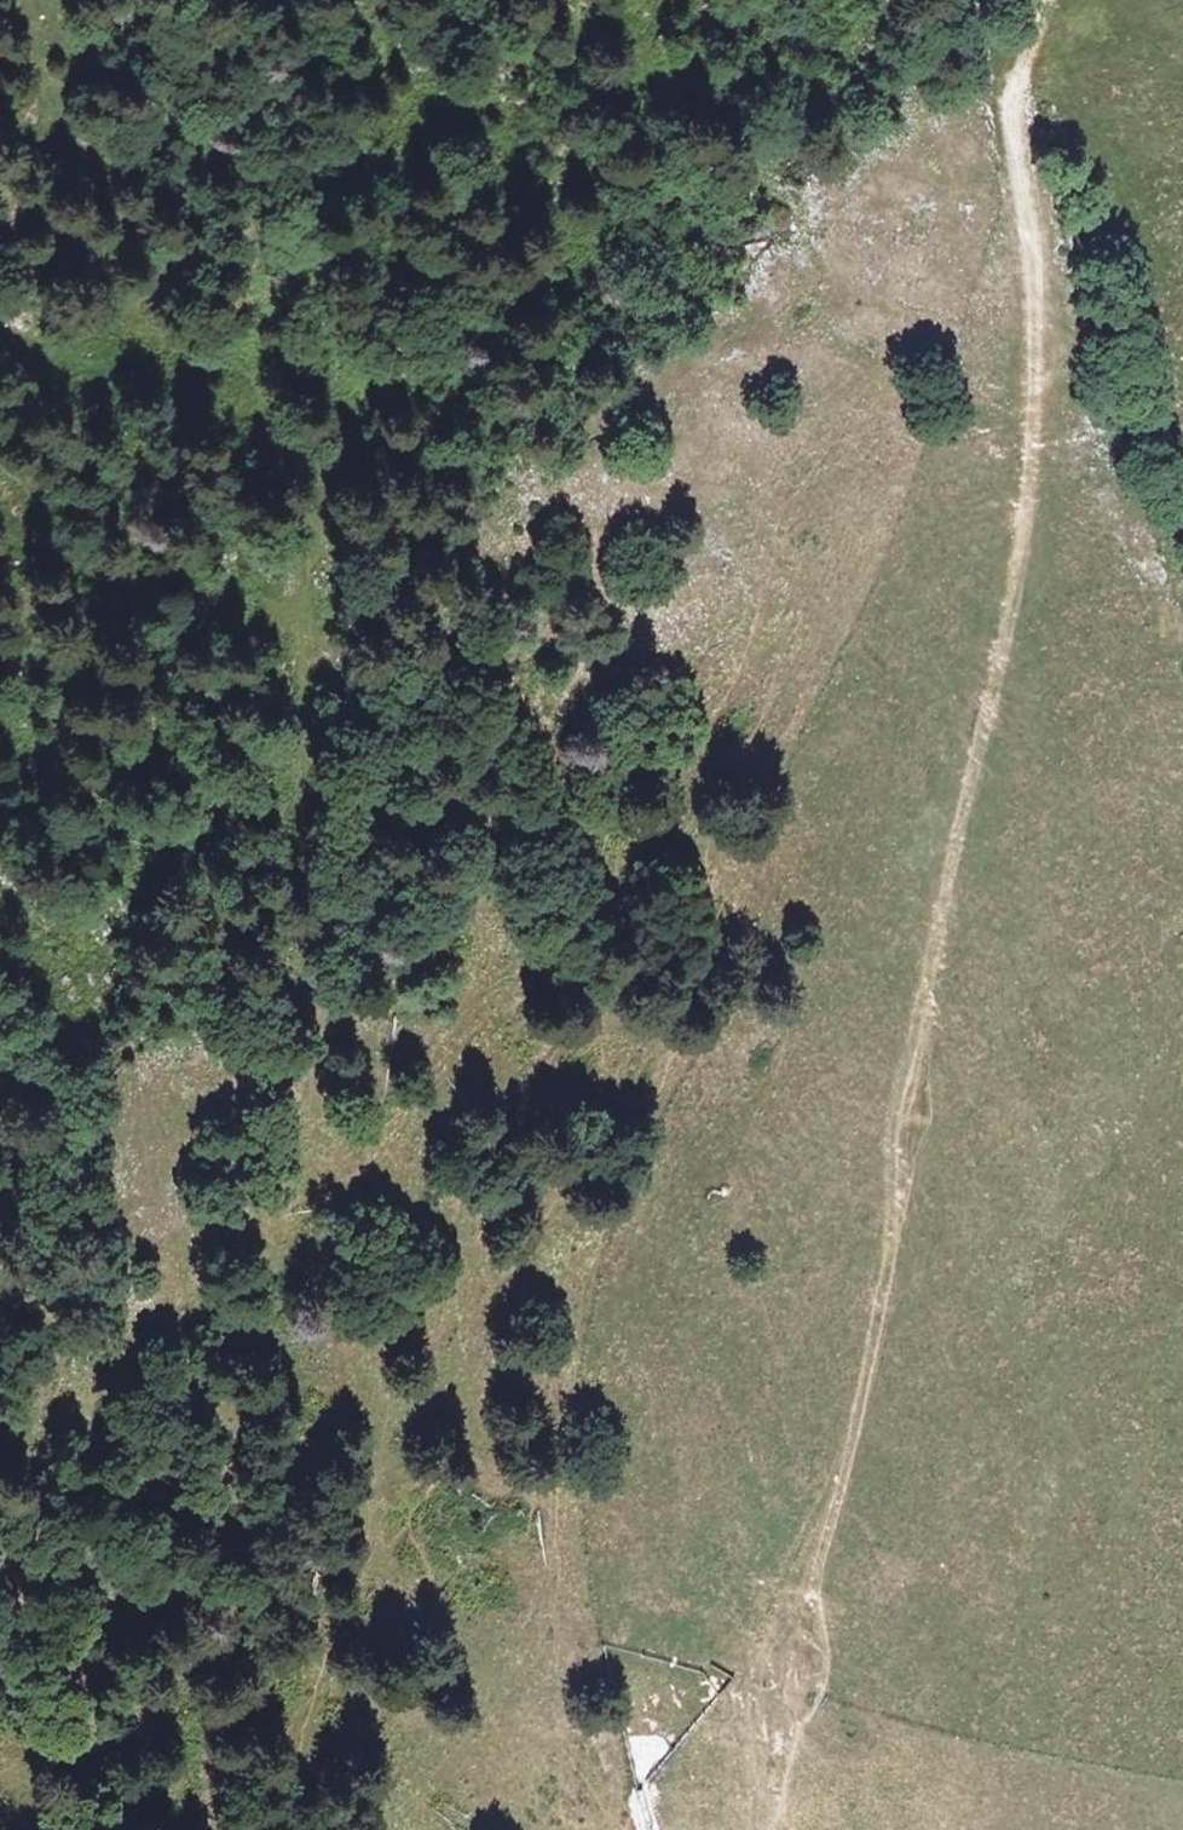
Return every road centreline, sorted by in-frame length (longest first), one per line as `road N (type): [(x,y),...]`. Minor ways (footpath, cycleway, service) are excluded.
road 1 (track): [(1046,0),(1016,110),(1035,361),(1033,465),(1017,574),(938,892),(904,1183),(847,1460),(789,1687),(769,1829)]

